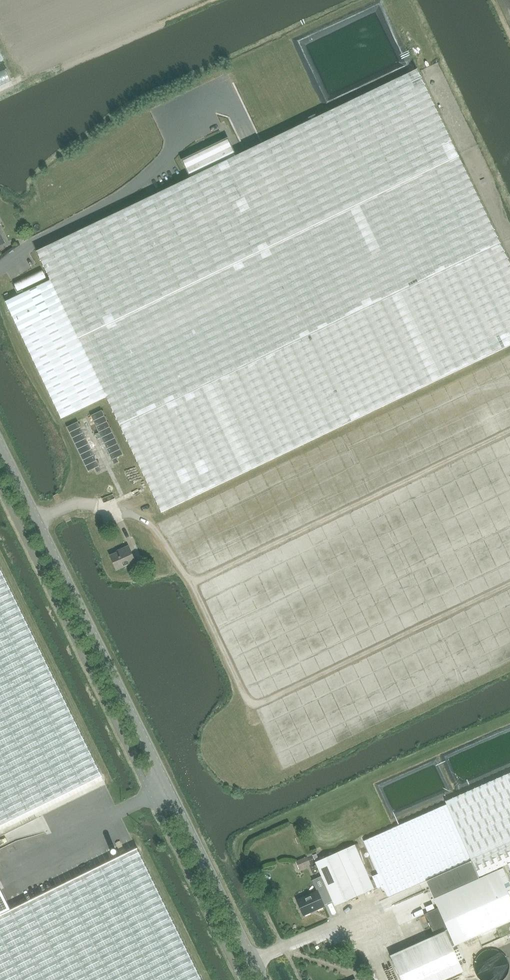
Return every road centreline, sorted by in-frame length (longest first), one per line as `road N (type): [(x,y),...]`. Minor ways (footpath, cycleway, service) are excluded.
road 1 (unclassified): [(261,979),(0,447)]

